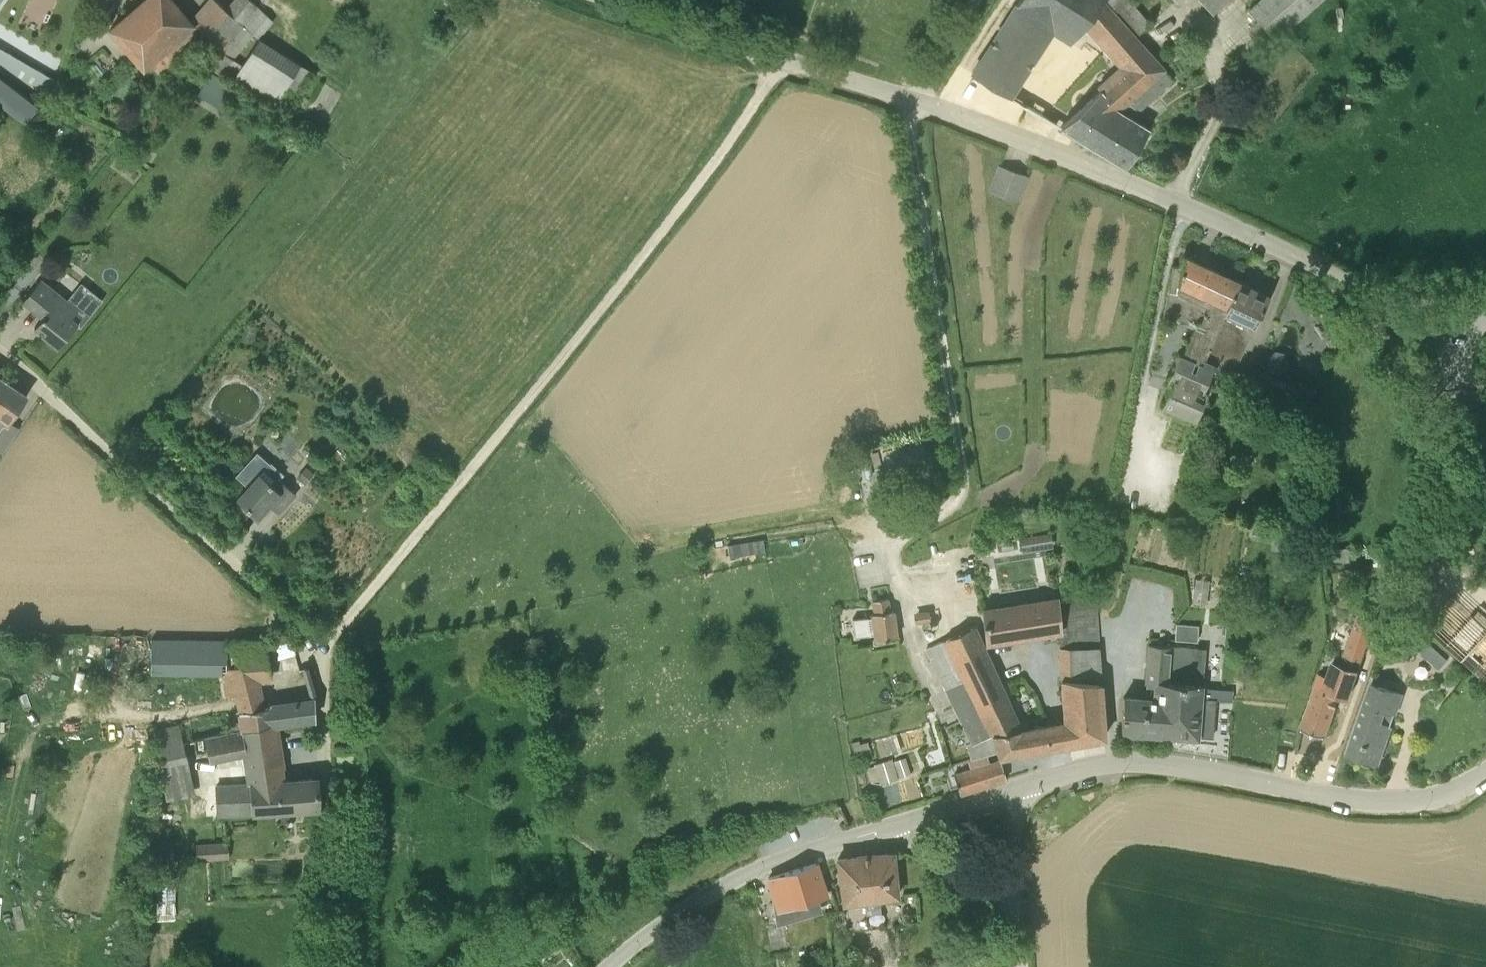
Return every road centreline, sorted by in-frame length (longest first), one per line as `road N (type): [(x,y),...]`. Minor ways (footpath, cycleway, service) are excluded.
road 1 (unclassified): [(1467,333),(1009,134),(617,0)]
road 2 (unclassified): [(329,966),(322,642),(0,353)]
road 3 (track): [(784,58),(668,222),(322,642)]
road 4 (unclassified): [(1025,785),(1133,761),(1380,801),(1451,791),(1485,772)]
road 5 (track): [(1068,157),(1033,233),(1030,461),(1011,487),(941,514)]
road 6 (unclassified): [(607,966),(723,885),(879,828)]
road 7 (unclassified): [(879,828),(1025,785)]
road 8 (unclassified): [(1011,902),(879,828)]

